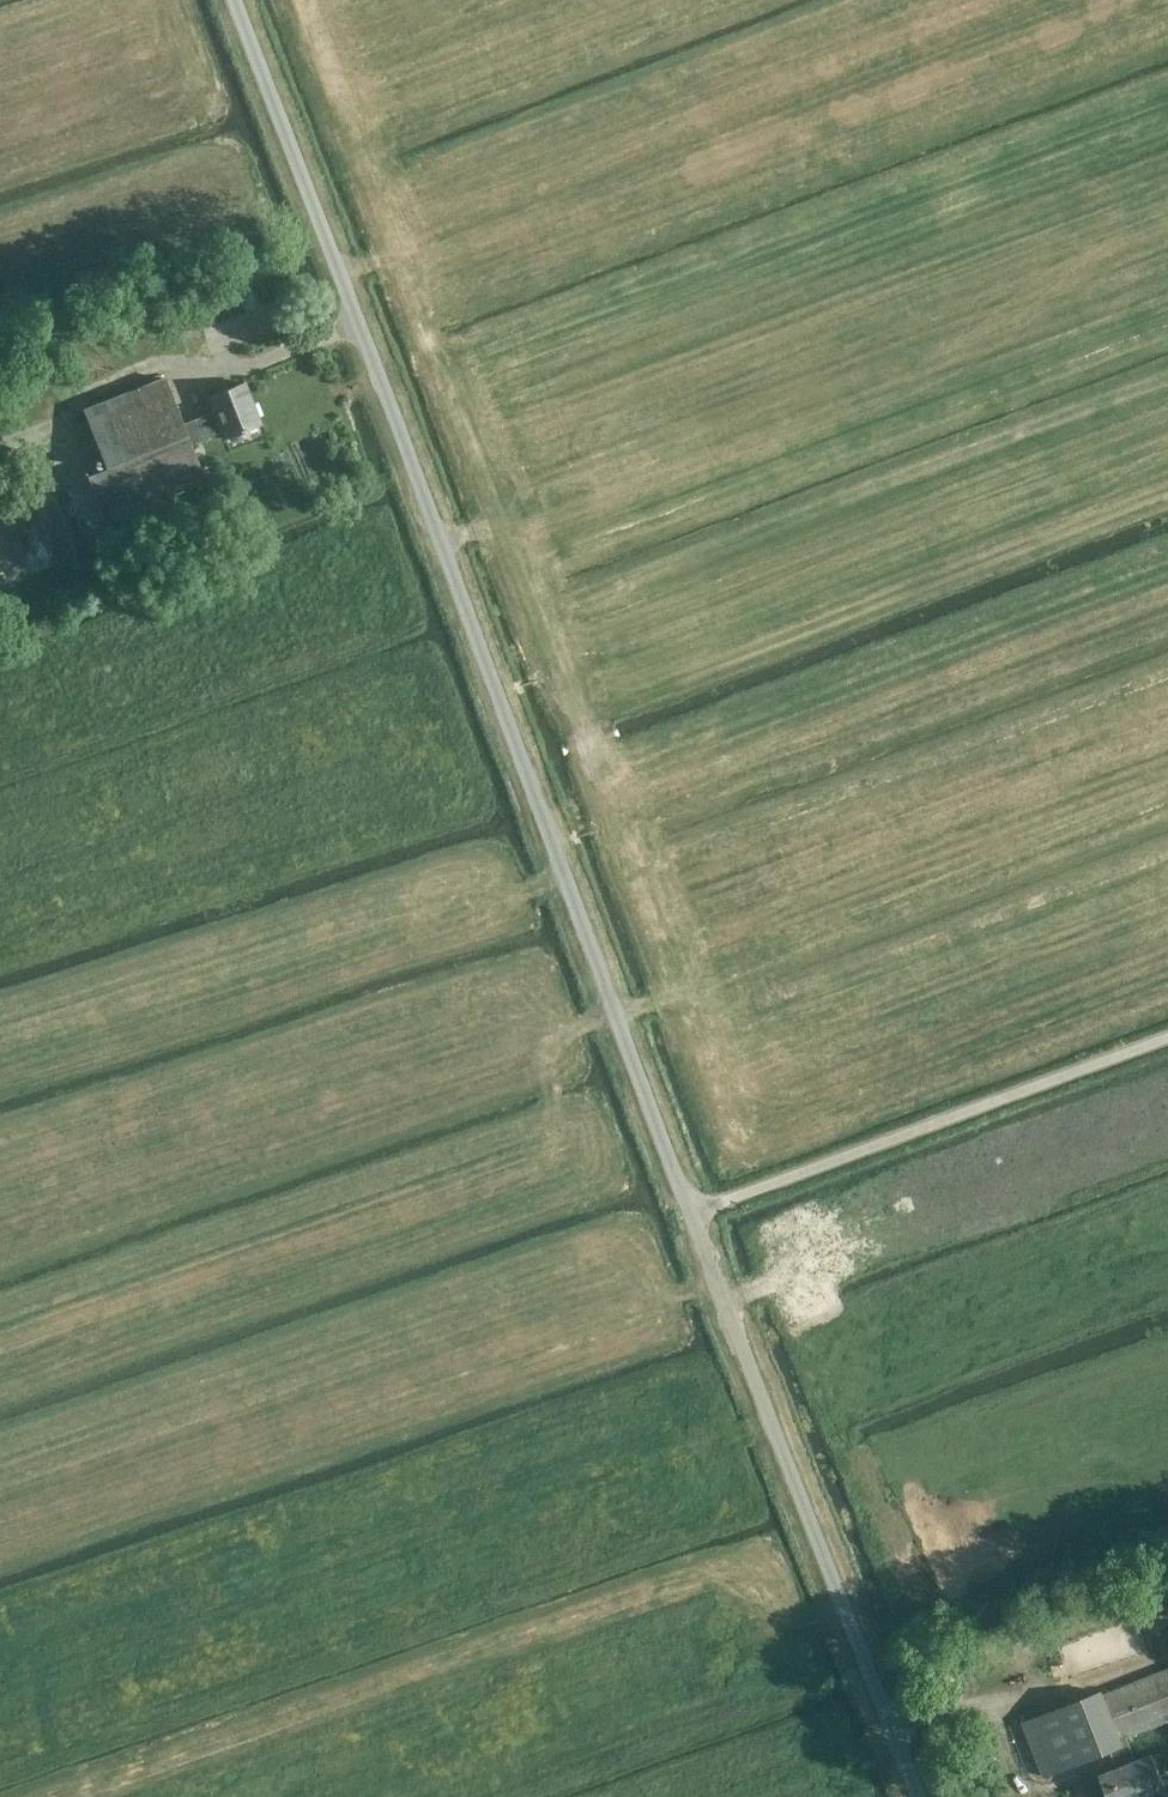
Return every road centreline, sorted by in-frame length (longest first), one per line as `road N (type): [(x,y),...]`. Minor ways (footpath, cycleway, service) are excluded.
road 1 (unclassified): [(689,1214),(228,0)]
road 2 (unclassified): [(917,1796),(689,1214)]
road 3 (unclassified): [(689,1214),(1167,1037)]

